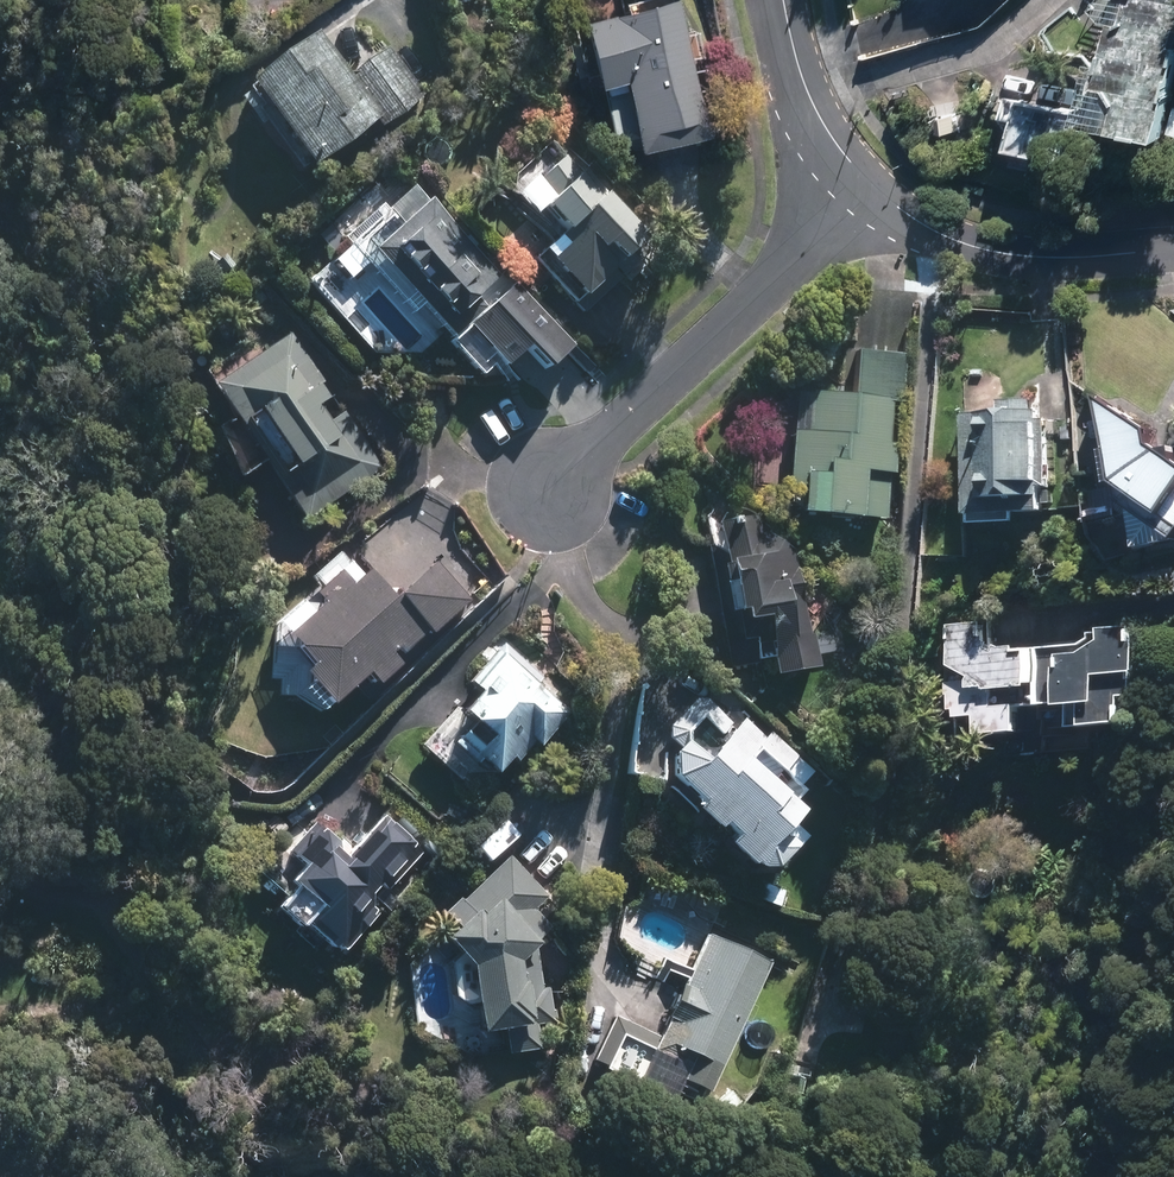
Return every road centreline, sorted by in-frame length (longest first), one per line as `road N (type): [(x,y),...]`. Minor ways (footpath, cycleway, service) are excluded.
road 1 (residential): [(550,493),(863,194)]
road 2 (residential): [(1173,243),(1017,255),(936,236),(863,194)]
road 3 (residential): [(863,194),(815,136),(769,0)]

